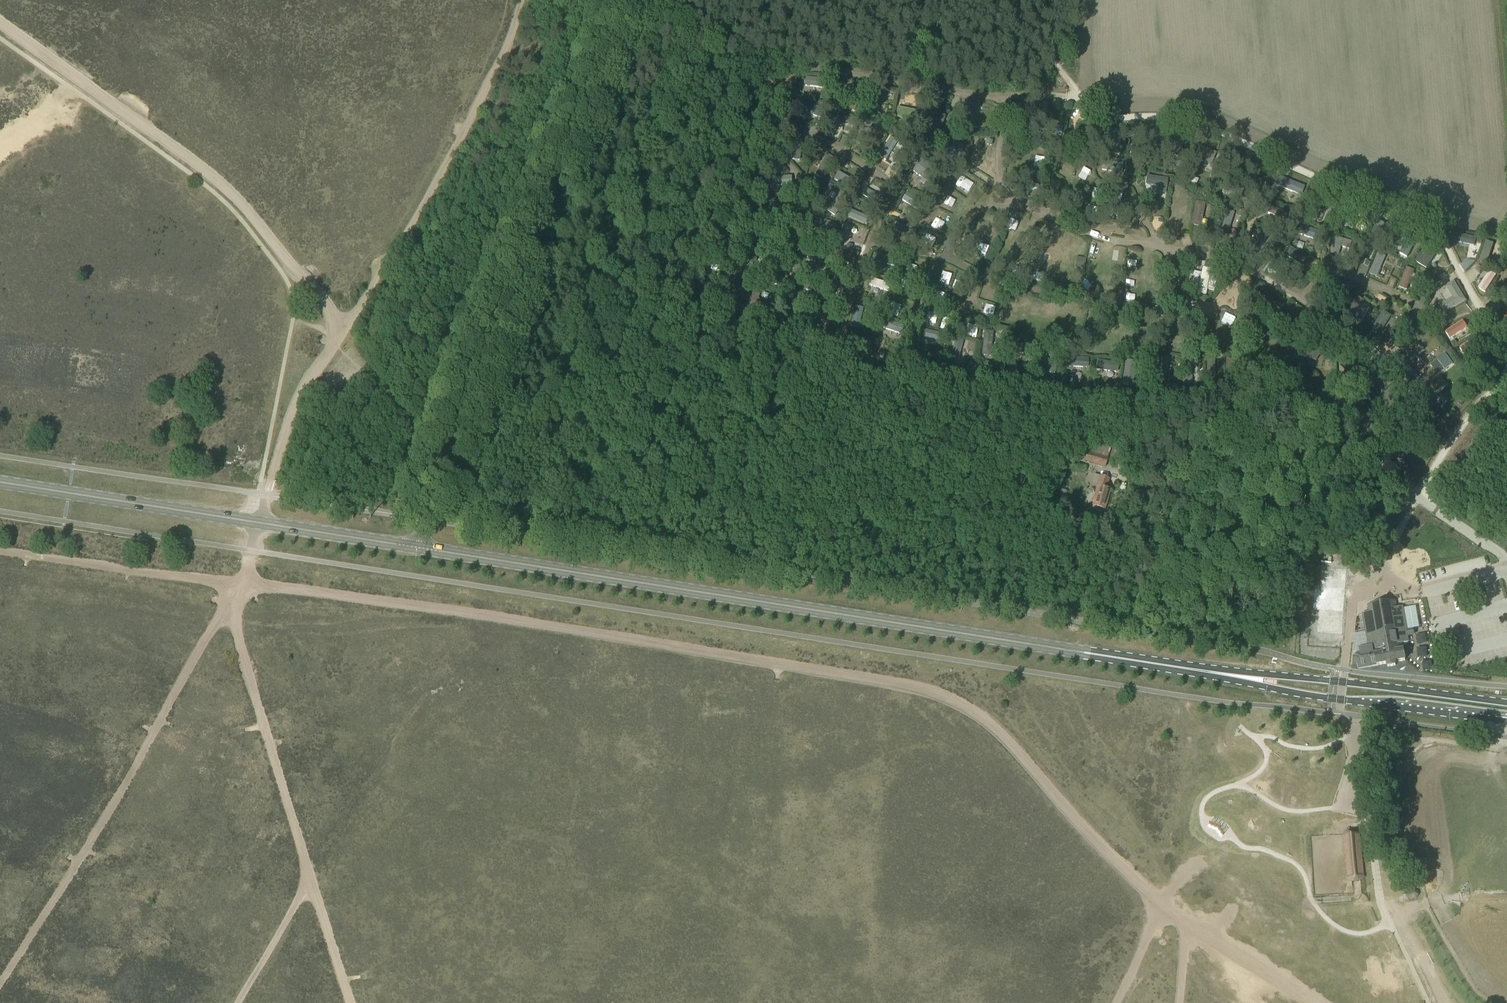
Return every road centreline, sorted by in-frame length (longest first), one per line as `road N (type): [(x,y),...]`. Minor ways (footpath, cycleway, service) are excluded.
road 1 (track): [(1189,923),(1075,821),(1001,736),(939,695),(457,611),(240,584)]
road 2 (track): [(781,122),(780,152),(813,209),(789,323),(973,375),(1155,398),(1250,398),(1334,411),(1364,424)]
road 3 (primary): [(1191,669),(414,547)]
road 4 (unclassified): [(414,547),(621,0)]
road 5 (track): [(1506,351),(1434,230),(1190,120),(1113,117),(1080,100)]
road 6 (track): [(0,24),(232,195),(342,333)]
road 7 (track): [(0,982),(232,601)]
road 8 (primary): [(414,547),(0,482)]
road 9 (track): [(232,601),(247,674),(350,1002)]
road 10 (track): [(342,333),(462,134),(520,0)]
road 11 (track): [(1080,100),(799,69),(789,77),(781,122)]
road 12 (primary): [(1191,669),(1332,699),(1506,721)]
road 13 (track): [(940,259),(1028,290),(1178,323),(1171,264),(1177,254)]
road 14 (primary): [(1506,703),(1191,669)]
road 15 (track): [(839,339),(855,278),(897,193),(894,184),(781,122)]
road 16 (track): [(1177,254),(1235,264),(1314,311),(1340,343),(1356,421)]
road 17 (track): [(265,464),(0,419)]
road 18 (track): [(240,584),(0,551)]
road 19 (track): [(1503,721),(1487,759),(1439,758),(1424,772),(1441,883)]
road 20 (track): [(903,360),(924,282),(957,226),(987,208),(1026,208)]
road 21 (track): [(1298,298),(1326,268),(1434,317),(1447,320),(1469,308)]
road 22 (track): [(342,333),(301,392),(267,495)]
road 23 (track): [(1026,208),(1089,234),(1177,254)]
road 24 (track): [(1415,498),(1474,409),(1506,375)]
road 25 (track): [(1315,1002),(1189,923)]
road 26 (track): [(239,1002),(309,881)]
road 27 (track): [(1026,208),(1000,183),(1008,98)]

